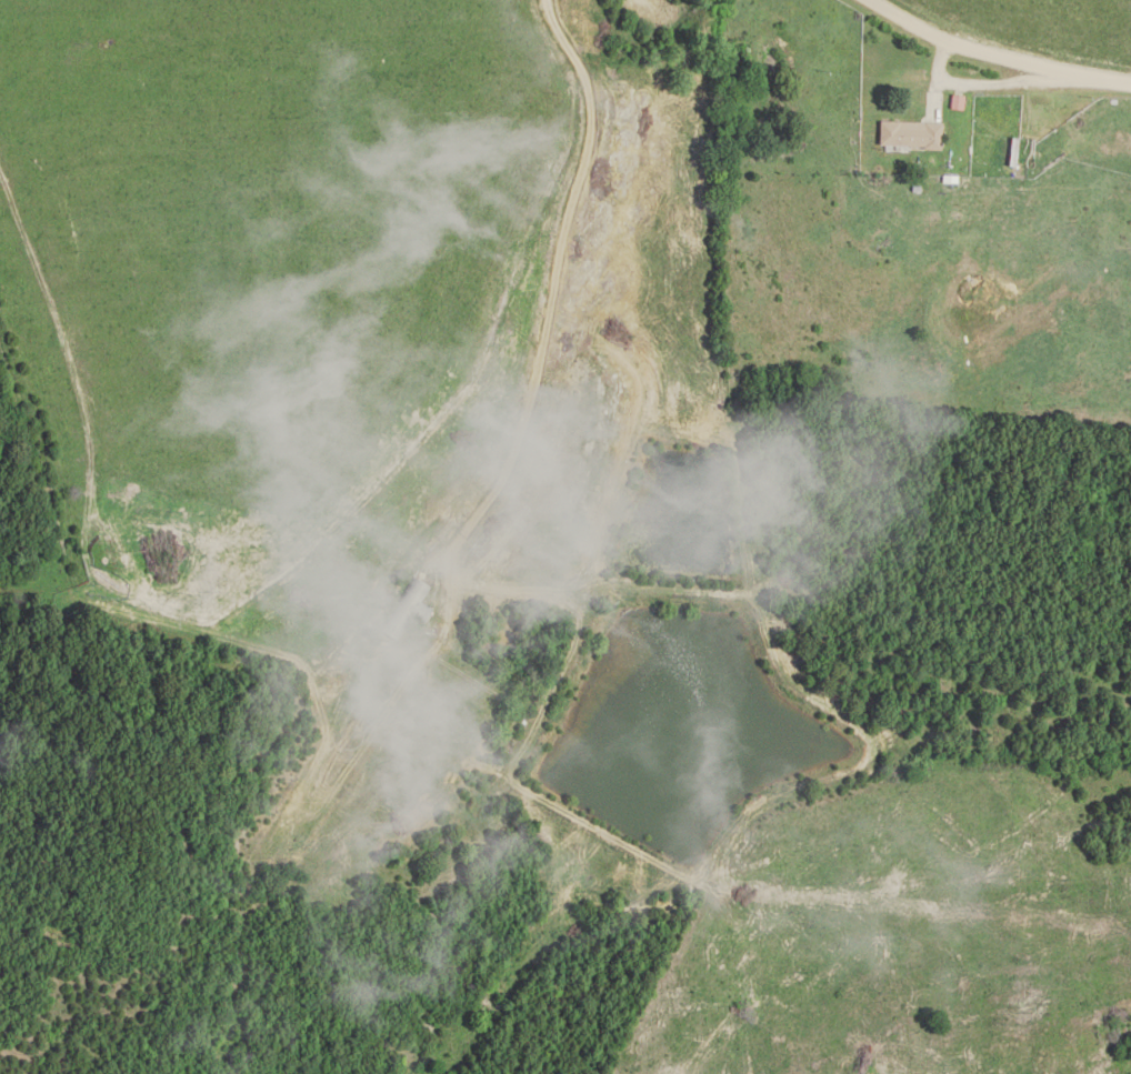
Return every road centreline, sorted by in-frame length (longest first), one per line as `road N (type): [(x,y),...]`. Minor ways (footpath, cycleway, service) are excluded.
road 1 (residential): [(876,0),(947,41),(1130,85)]

